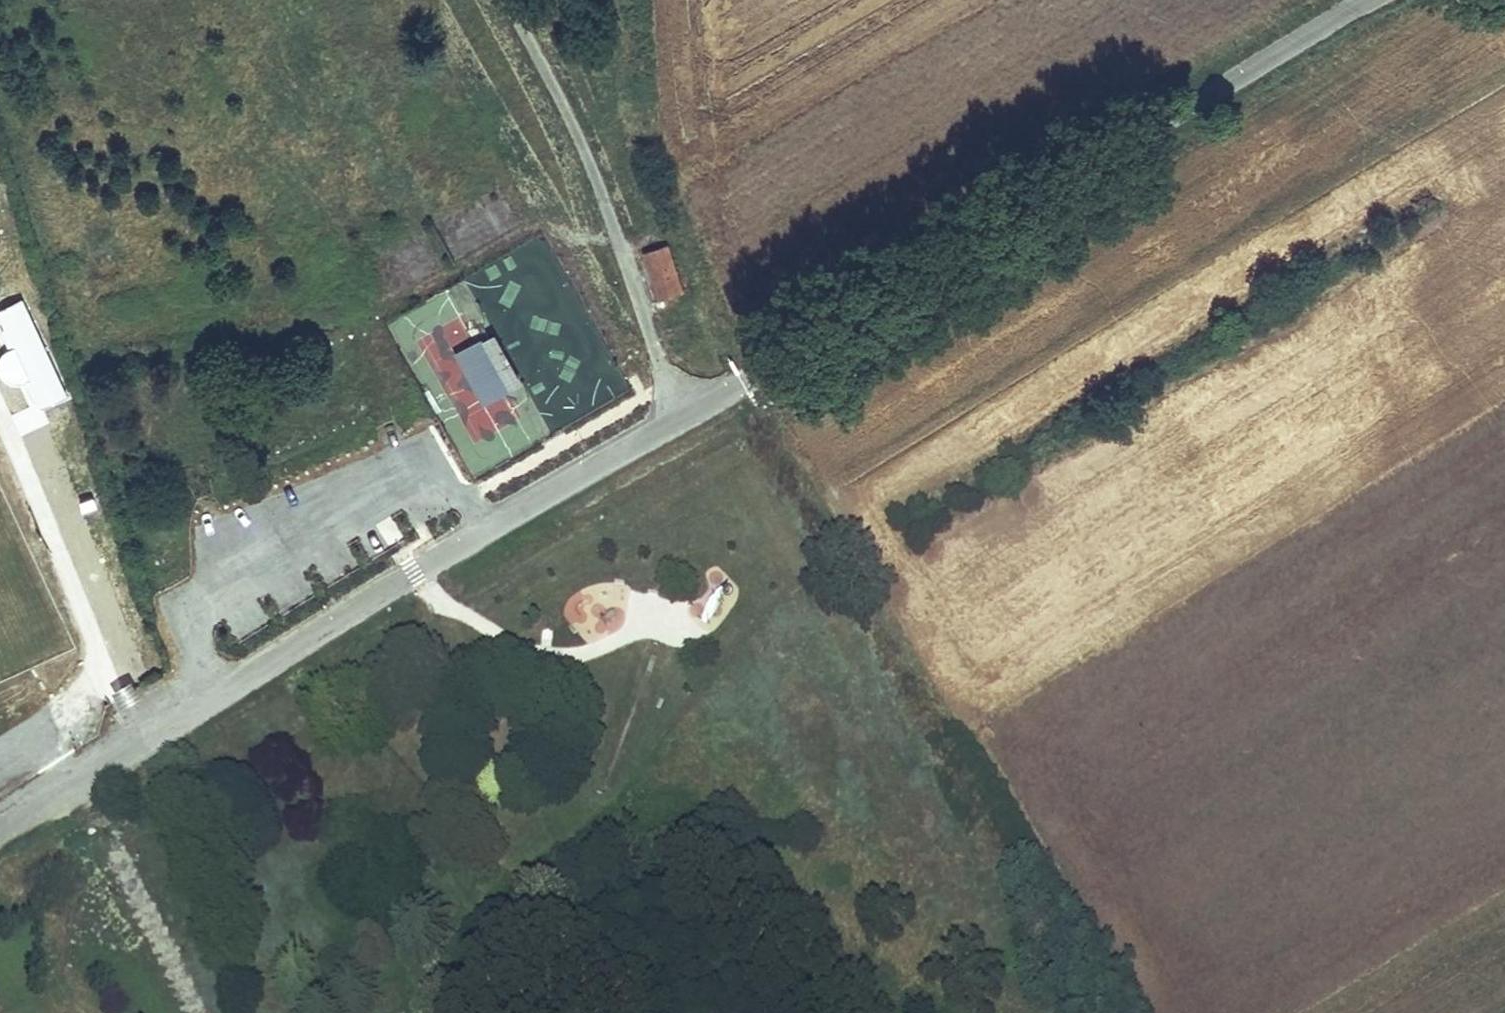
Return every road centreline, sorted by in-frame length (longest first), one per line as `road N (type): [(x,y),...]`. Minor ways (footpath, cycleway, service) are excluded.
road 1 (unclassified): [(1359,0),(758,377),(501,521),(0,830)]

